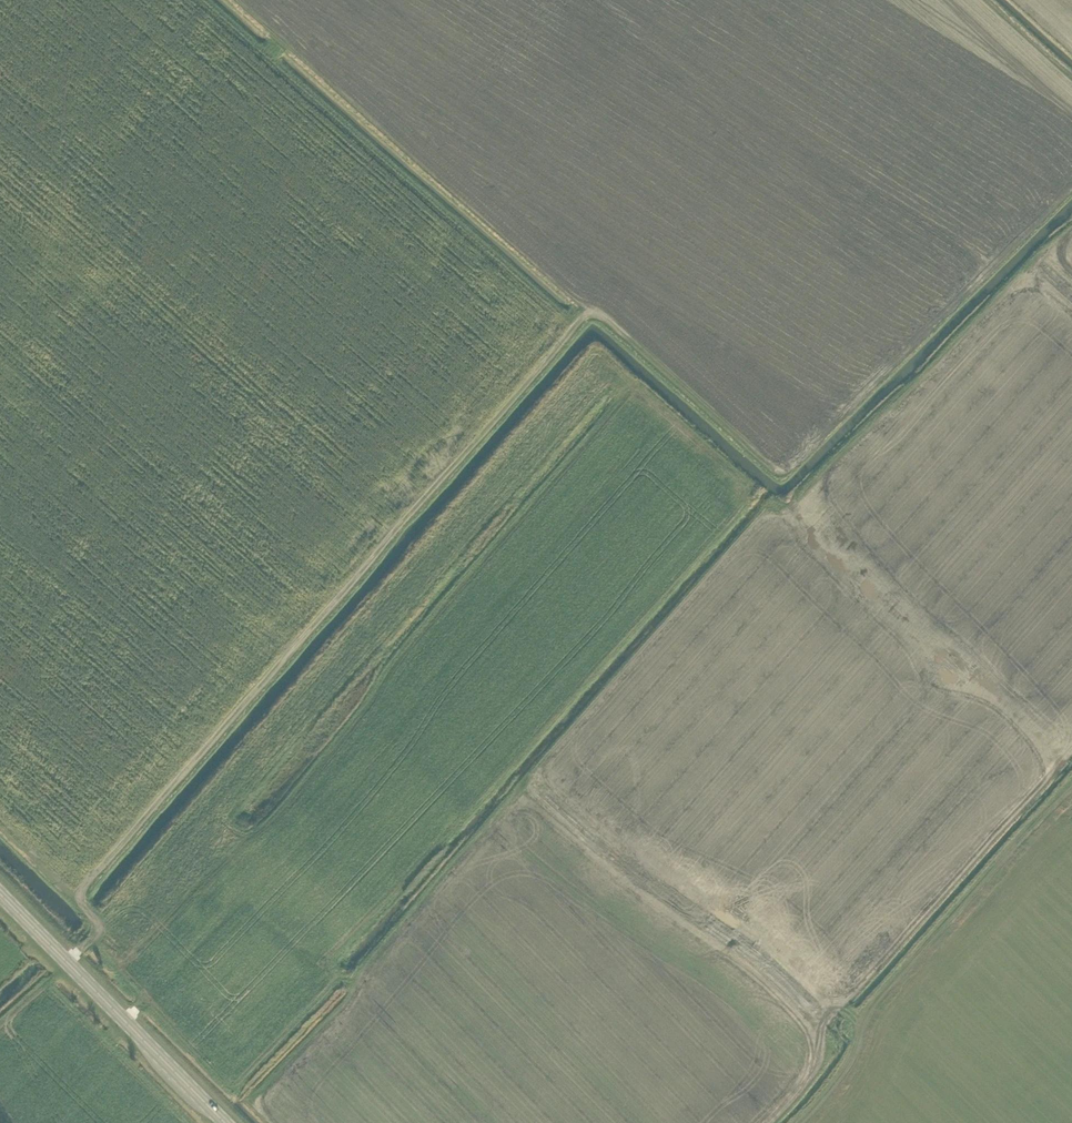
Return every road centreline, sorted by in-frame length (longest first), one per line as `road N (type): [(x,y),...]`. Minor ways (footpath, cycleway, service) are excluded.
road 1 (primary): [(227,1122),(0,892)]

